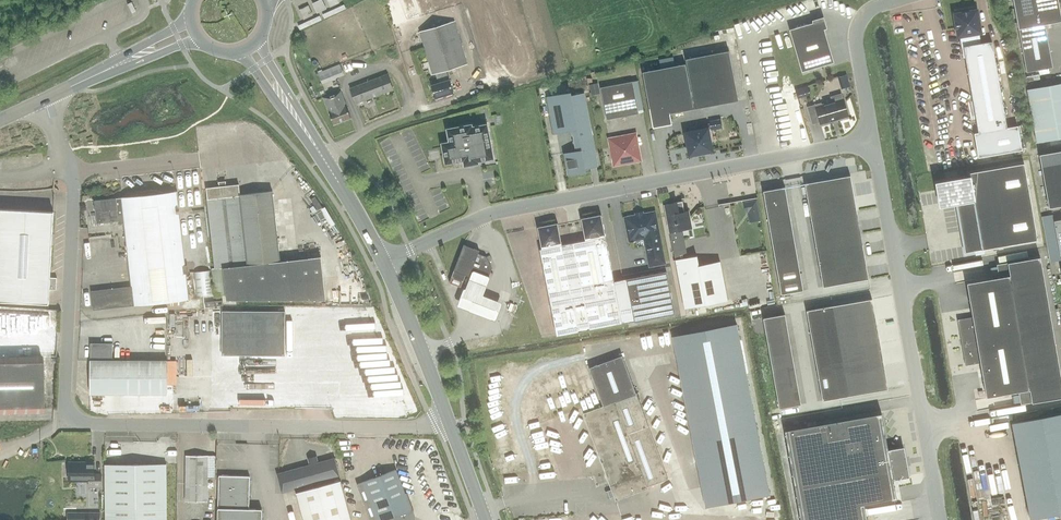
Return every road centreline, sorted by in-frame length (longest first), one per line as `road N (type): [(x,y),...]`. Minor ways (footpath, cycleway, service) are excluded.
road 1 (unclassified): [(447,419),(420,429),(74,422),(64,404),(69,169)]
road 2 (unclassified): [(382,262),(488,216),(872,141)]
road 3 (unclassified): [(939,519),(872,141)]
road 4 (tertiary): [(382,262),(293,114)]
road 5 (tertiary): [(447,419),(382,262)]
road 6 (unclassified): [(872,141),(854,36),(865,13),(898,0)]
road 7 (secondary): [(43,100),(193,29)]

